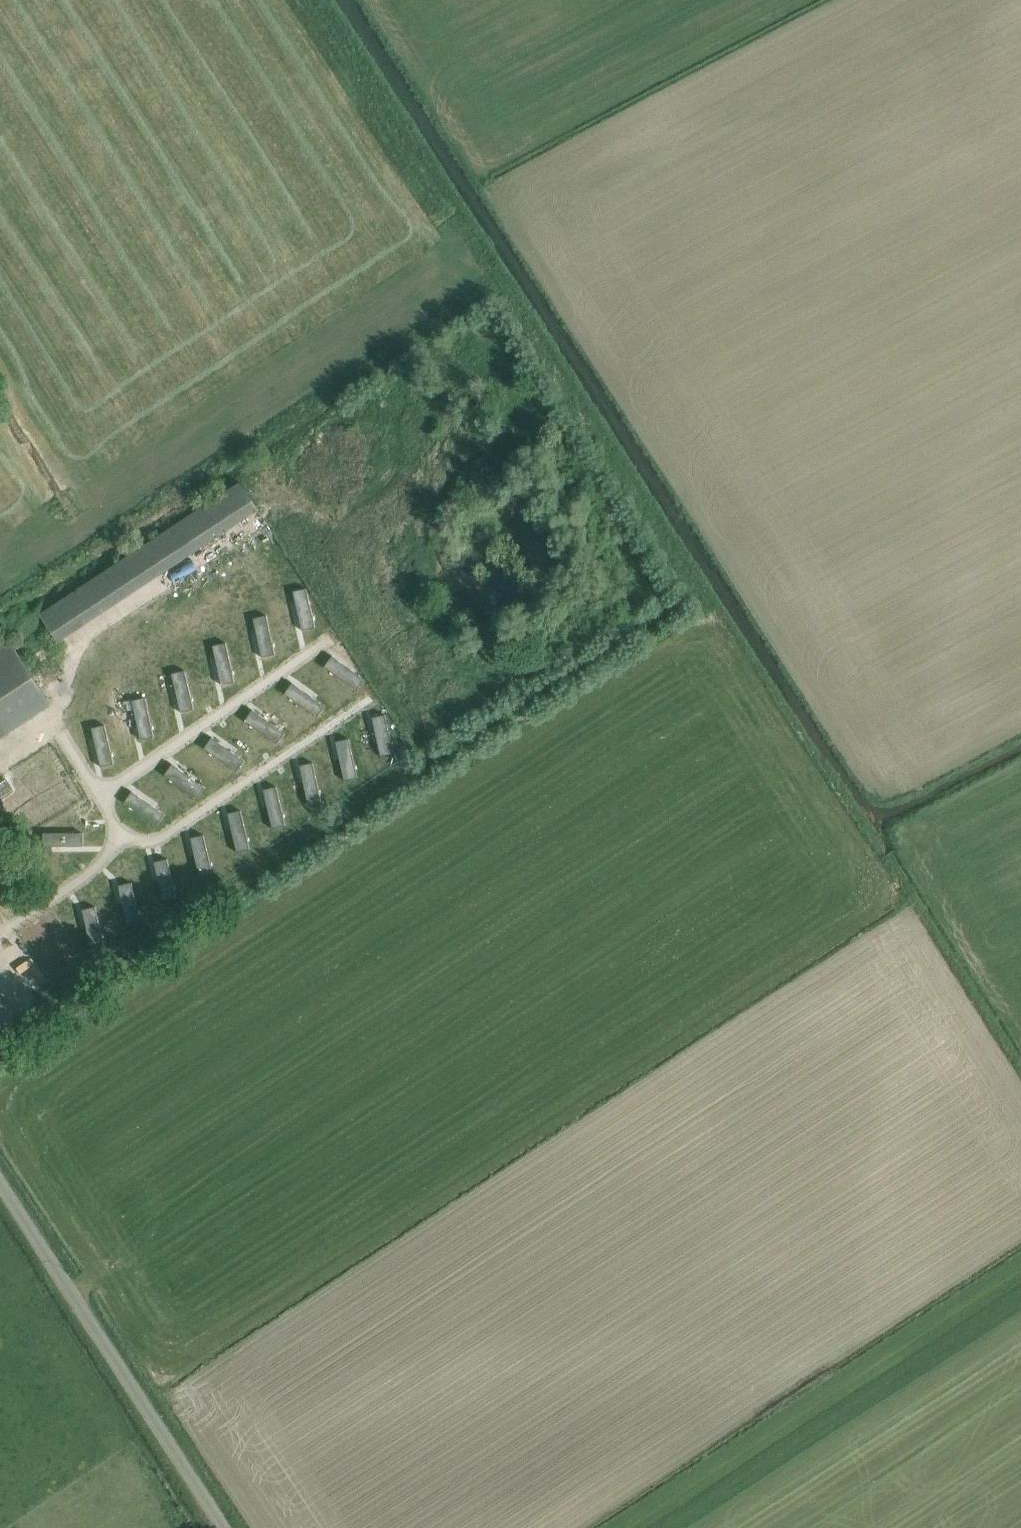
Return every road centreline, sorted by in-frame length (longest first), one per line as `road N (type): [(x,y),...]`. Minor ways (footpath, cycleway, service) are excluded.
road 1 (unclassified): [(234,1527),(0,1166)]

